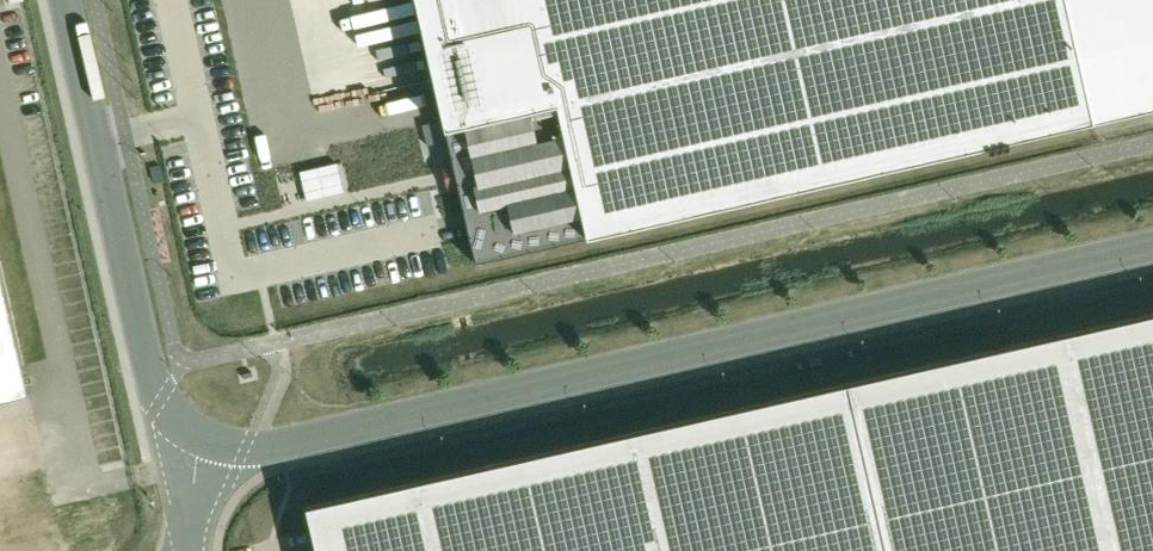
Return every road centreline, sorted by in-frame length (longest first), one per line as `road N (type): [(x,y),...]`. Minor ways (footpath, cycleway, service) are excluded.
road 1 (unclassified): [(1152,245),(173,467)]
road 2 (unclassified): [(65,0),(173,467)]

